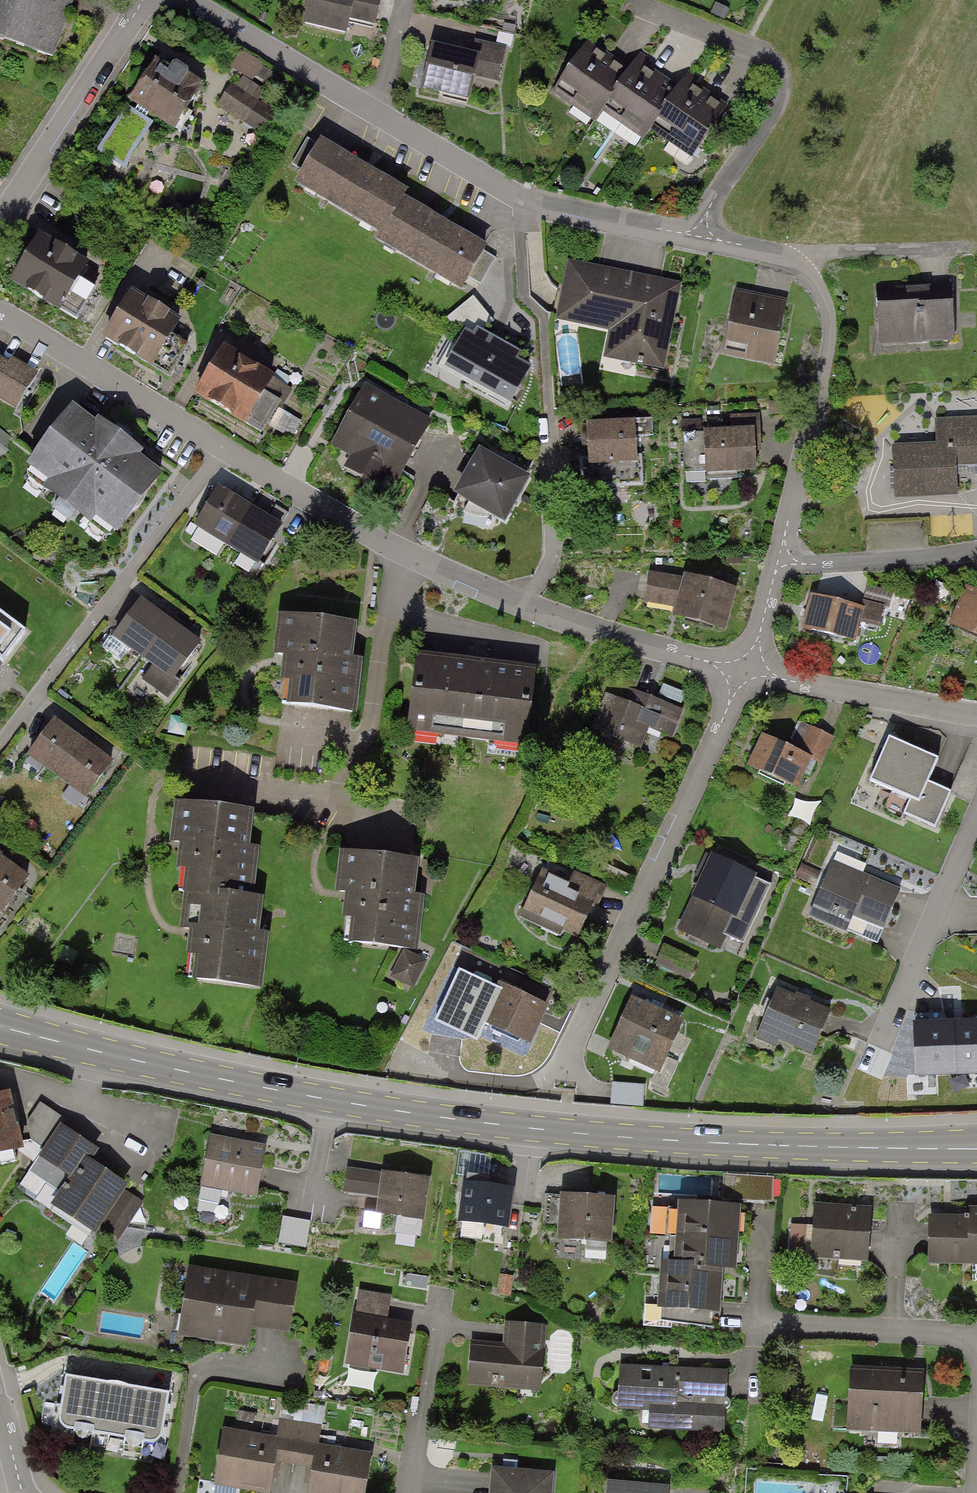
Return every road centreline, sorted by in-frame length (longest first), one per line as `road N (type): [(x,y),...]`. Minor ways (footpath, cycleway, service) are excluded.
road 1 (residential): [(785,559),(831,344),(827,303),(803,265),(701,231),(519,199),(185,0)]
road 2 (primary): [(0,1026),(228,1081),(424,1115),(624,1138),(976,1148)]
road 3 (residential): [(225,448),(394,548),(564,617),(744,672)]
road 4 (residential): [(551,1077),(567,1058),(744,672)]
road 5 (residential): [(0,746),(225,448)]
road 6 (residential): [(143,0),(0,221)]
road 7 (residential): [(0,312),(225,448)]
road 8 (residential): [(744,672),(976,715)]
road 9 (residential): [(976,1337),(754,1321)]
road 10 (residential): [(785,559),(815,565),(976,549)]
road 11 (residential): [(410,1492),(442,1323)]
road 12 (residential): [(744,672),(785,559)]

